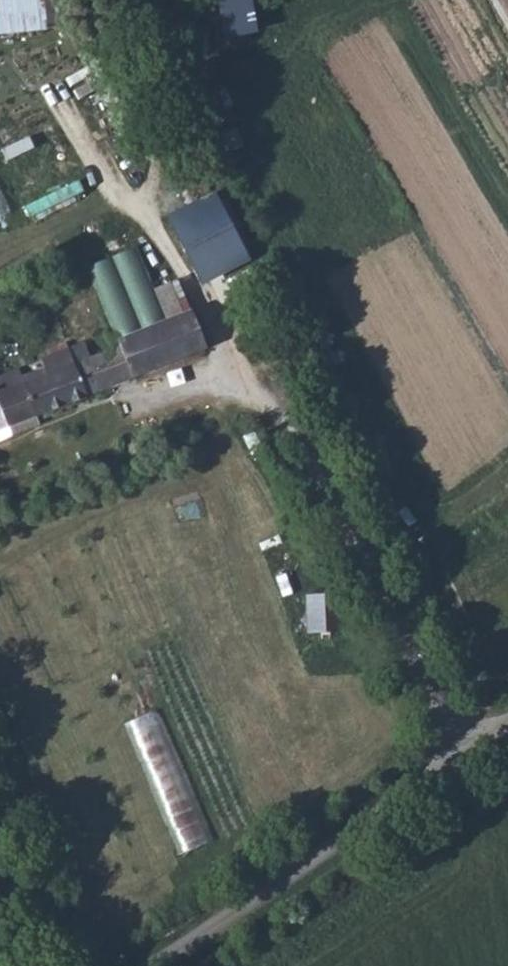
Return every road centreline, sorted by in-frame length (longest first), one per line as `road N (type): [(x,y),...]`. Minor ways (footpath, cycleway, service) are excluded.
road 1 (track): [(163,396),(190,383),(219,387),(289,432),(461,757)]
road 2 (unclassified): [(507,726),(164,965)]

